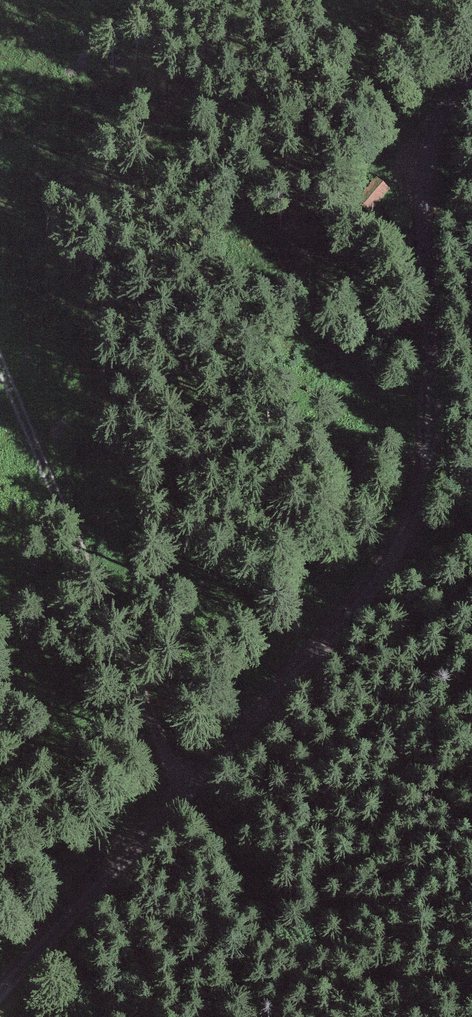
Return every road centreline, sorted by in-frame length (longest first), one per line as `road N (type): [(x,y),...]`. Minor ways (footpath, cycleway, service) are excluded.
road 1 (unclassified): [(0,994),(331,636),(401,545),(420,498),(431,435),(428,159),(440,121),(471,72)]
road 2 (track): [(189,791),(0,367)]

